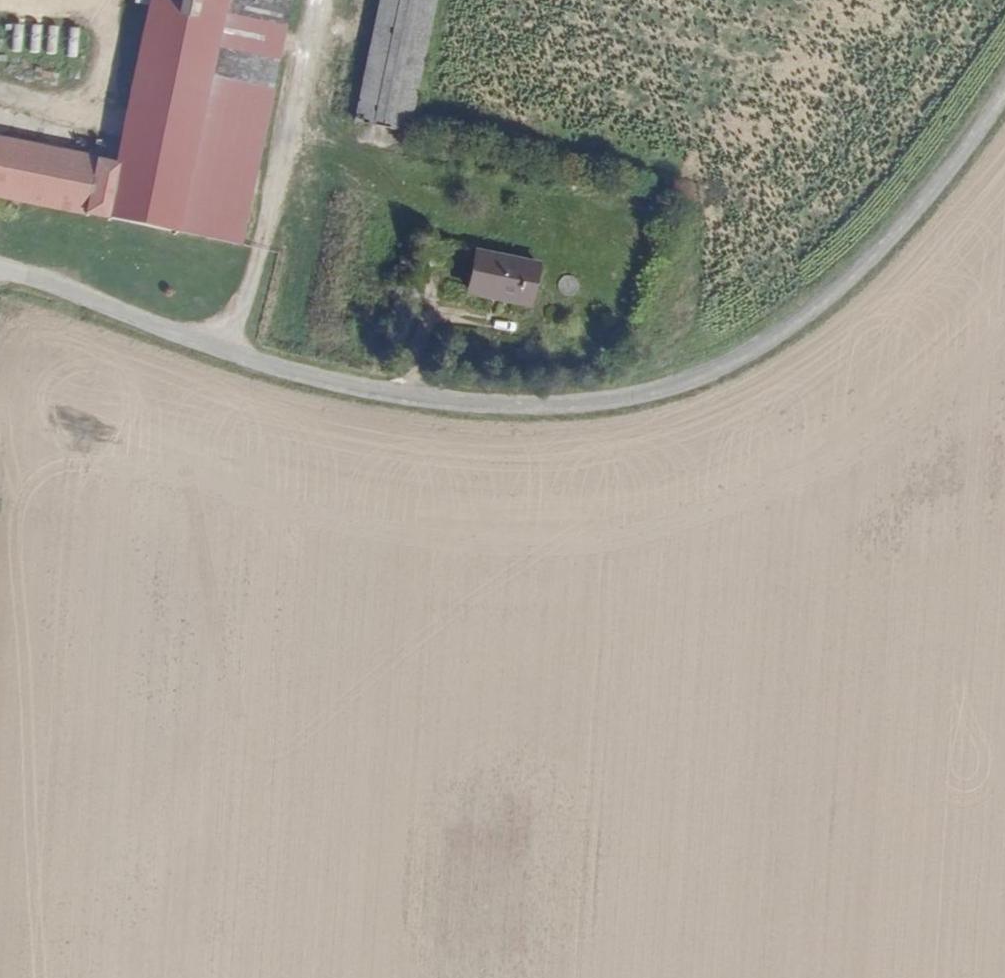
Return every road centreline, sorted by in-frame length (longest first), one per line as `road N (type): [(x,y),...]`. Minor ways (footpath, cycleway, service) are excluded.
road 1 (tertiary): [(1004,113),(978,156),(887,260),(709,370),(572,399),(374,389),(253,364),(0,270)]

